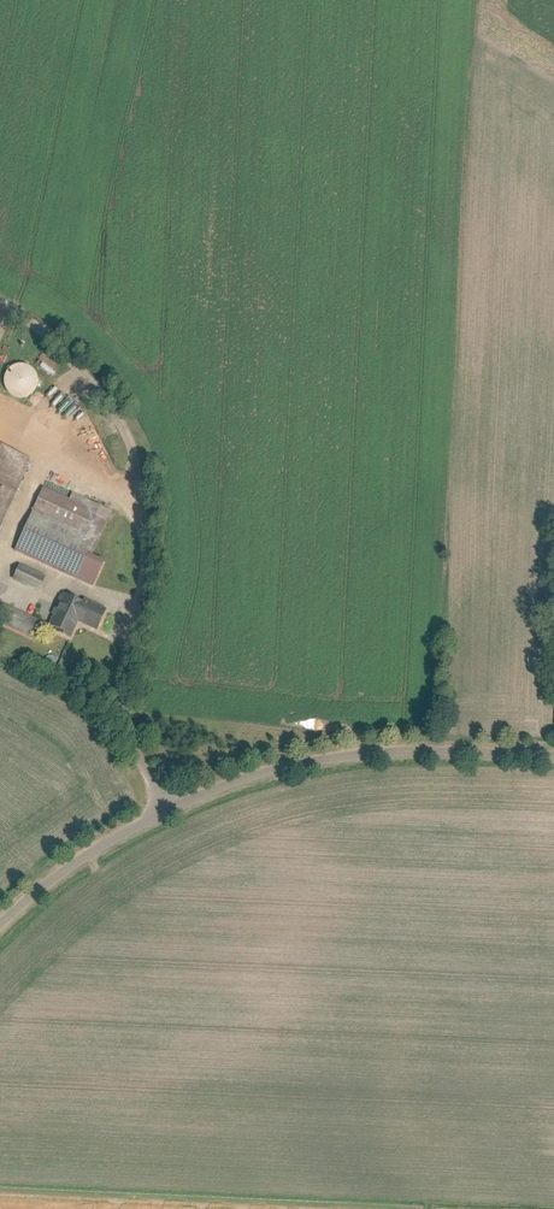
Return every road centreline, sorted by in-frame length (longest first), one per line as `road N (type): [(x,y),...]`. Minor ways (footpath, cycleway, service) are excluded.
road 1 (unclassified): [(553,757),(360,754),(227,783),(163,809)]
road 2 (unclassified): [(163,809),(117,705),(144,559),(132,511)]
road 3 (unclassified): [(132,511),(124,430),(47,337),(0,306)]
road 4 (unclassified): [(163,809),(79,860),(0,926)]

